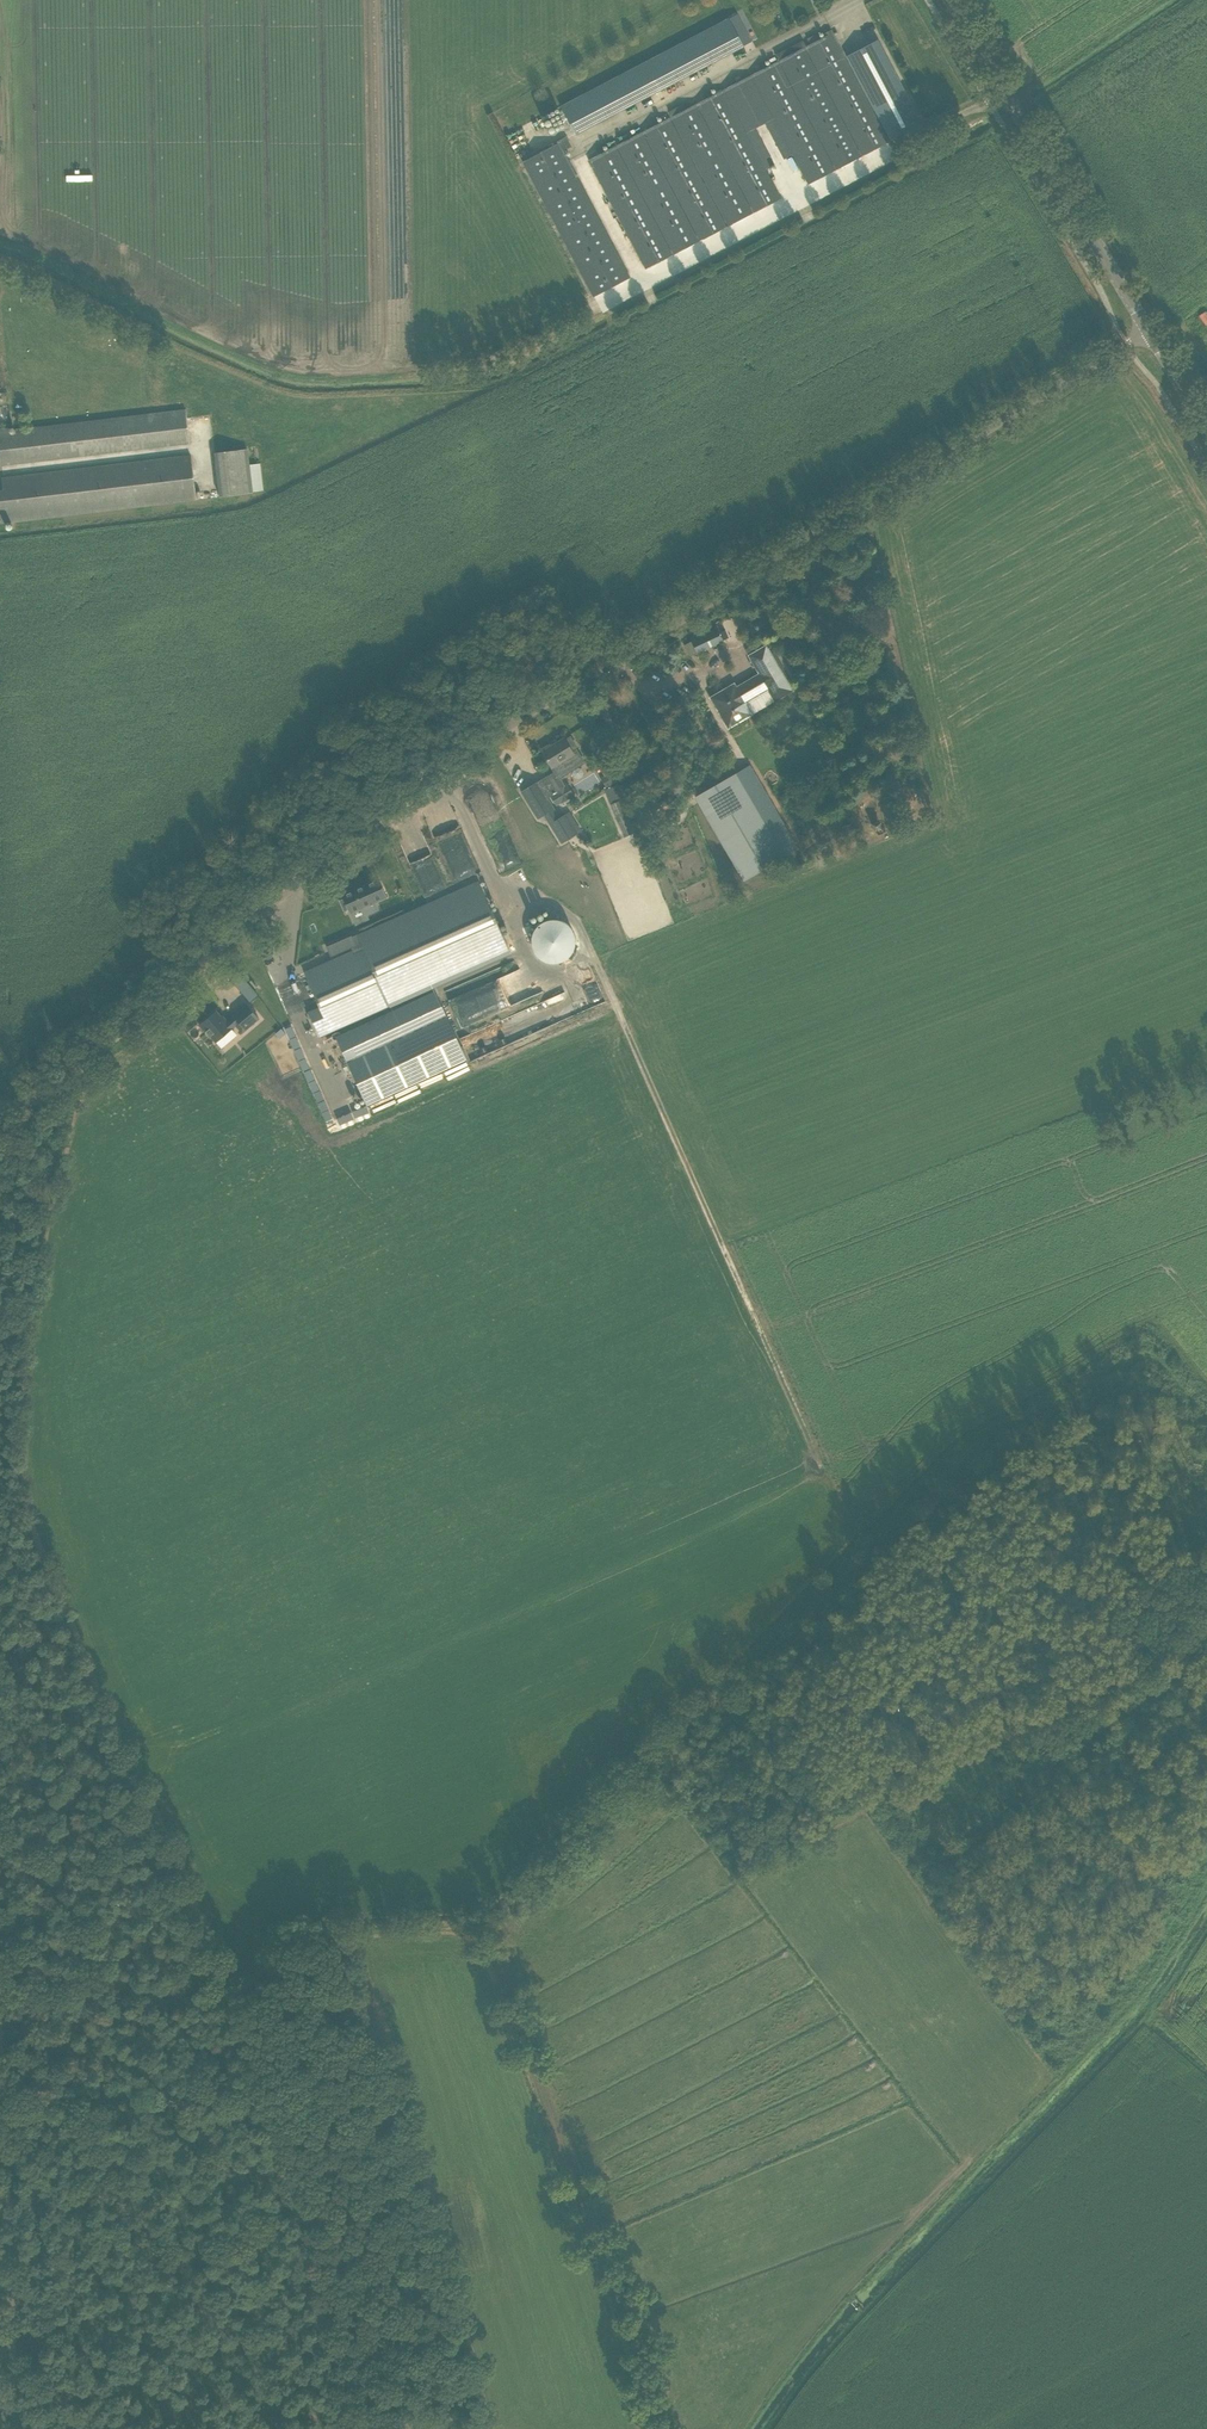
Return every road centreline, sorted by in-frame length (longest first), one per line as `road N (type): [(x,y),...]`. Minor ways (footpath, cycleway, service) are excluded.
road 1 (unclassified): [(0,1102),(62,1085),(358,834),(505,728),(1149,330)]
road 2 (unclassified): [(1149,330),(951,0)]
road 3 (unclassified): [(12,2428),(0,2085)]

